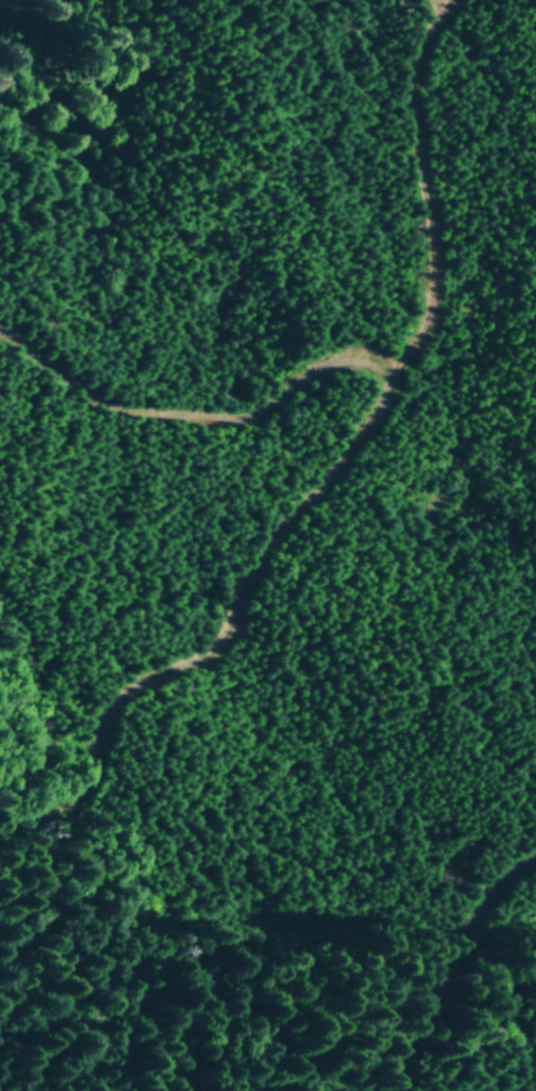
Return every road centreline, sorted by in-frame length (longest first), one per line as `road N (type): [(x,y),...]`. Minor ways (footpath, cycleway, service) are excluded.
road 1 (track): [(535,438),(495,431),(435,536),(178,795),(0,852)]
road 2 (track): [(321,651),(271,469),(198,348),(132,306),(14,348),(0,340)]

